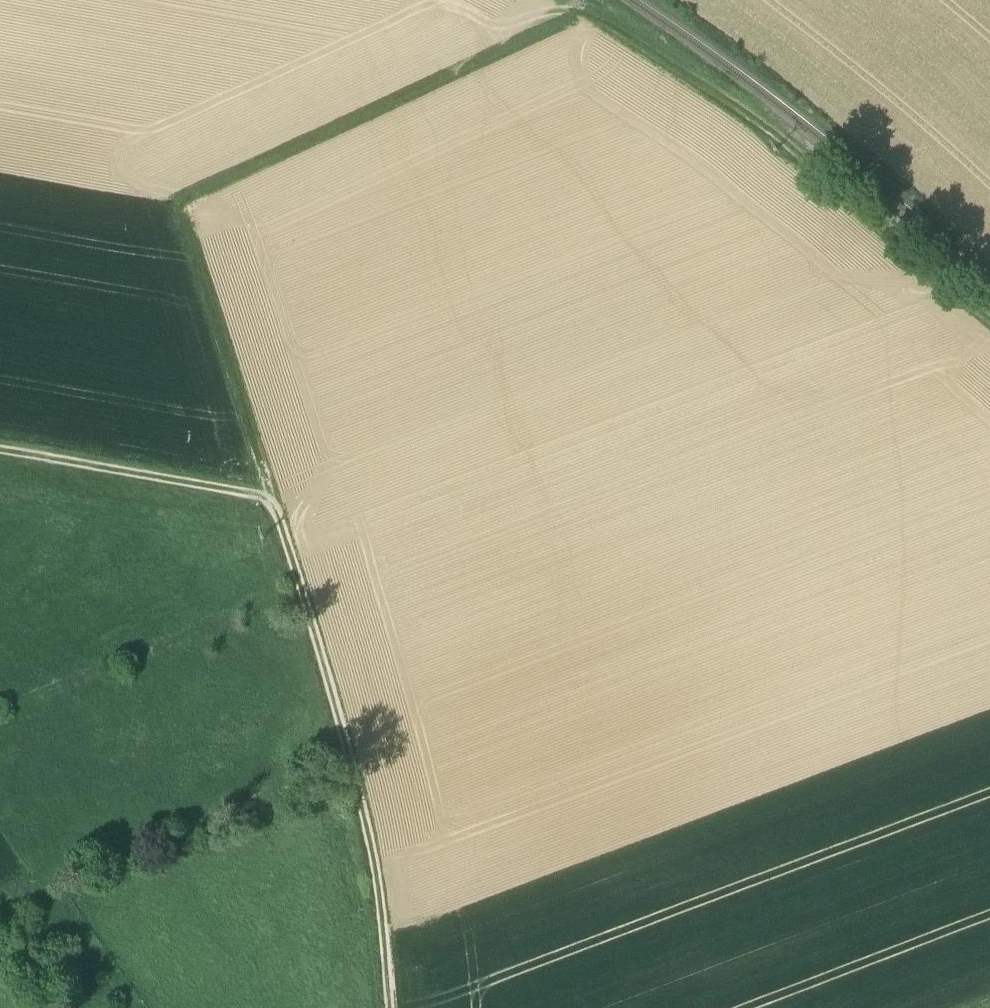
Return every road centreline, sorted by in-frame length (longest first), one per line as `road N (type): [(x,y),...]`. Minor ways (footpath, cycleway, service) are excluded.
road 1 (track): [(989,325),(752,126),(620,32),(583,21),(183,200),(275,502)]
road 2 (track): [(391,1007),(362,798),(275,502),(0,450)]

